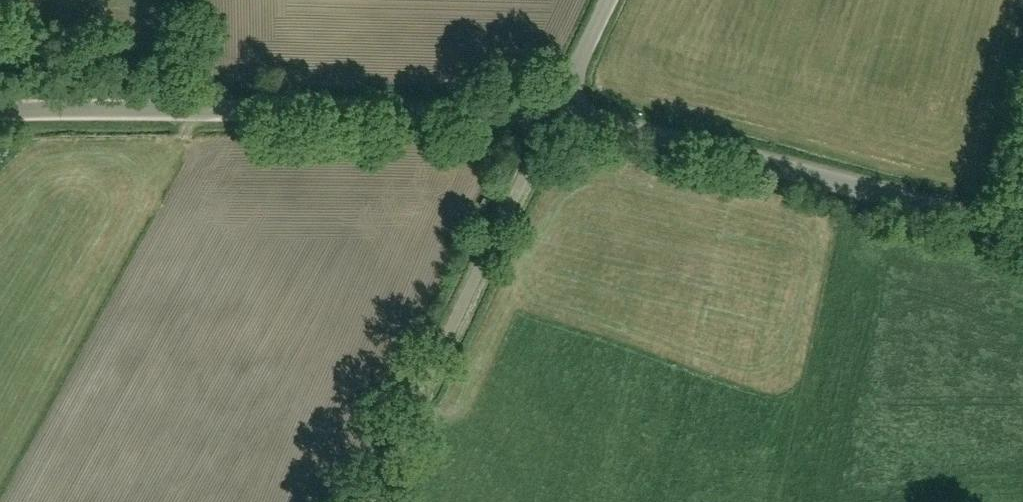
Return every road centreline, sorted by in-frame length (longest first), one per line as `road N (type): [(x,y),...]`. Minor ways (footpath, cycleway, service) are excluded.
road 1 (unclassified): [(0,112),(557,115)]
road 2 (unclassified): [(1022,233),(557,115)]
road 3 (unclassified): [(371,501),(557,115)]
road 4 (unclassified): [(557,115),(608,0)]

